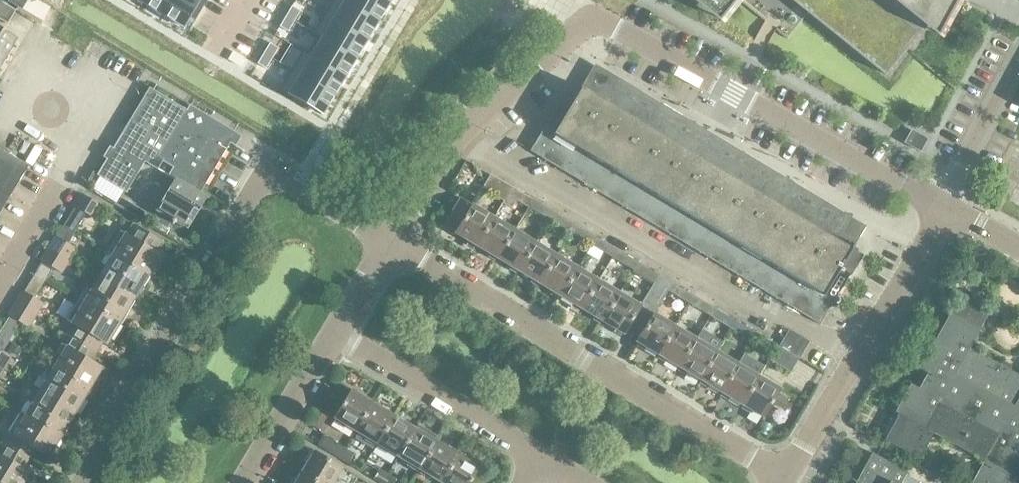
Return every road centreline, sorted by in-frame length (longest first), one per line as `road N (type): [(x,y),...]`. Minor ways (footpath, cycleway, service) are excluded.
road 1 (residential): [(74,482),(271,167),(397,241)]
road 2 (residential): [(786,475),(397,241)]
road 3 (residential): [(856,359),(485,135)]
road 4 (residential): [(948,207),(592,8)]
road 5 (residential): [(461,0),(376,149),(273,91)]
road 6 (residential): [(531,463),(332,345)]
road 7 (residential): [(856,359),(948,207)]
road 8 (residential): [(485,135),(592,8)]
road 9 (residential): [(948,207),(953,183),(1018,62)]
road 10 (residential): [(247,482),(332,345)]
road 11 (residential): [(397,241),(485,135)]
road 12 (residential): [(786,475),(856,359)]
road 13 (residential): [(332,345),(397,241)]

